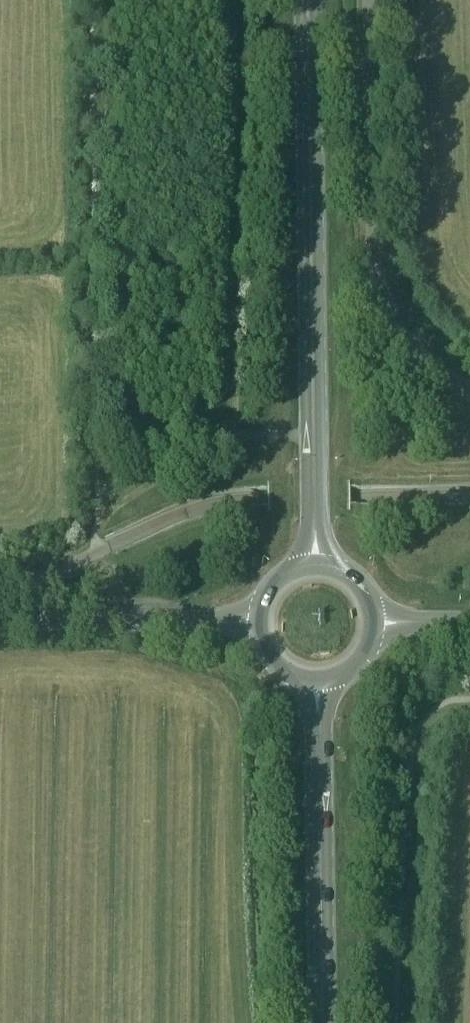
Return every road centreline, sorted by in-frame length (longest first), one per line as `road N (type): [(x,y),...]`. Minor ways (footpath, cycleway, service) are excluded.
road 1 (primary): [(316,562),(308,0)]
road 2 (unclassified): [(469,390),(413,346),(379,283),(372,0)]
road 3 (primary): [(322,1022),(318,681)]
road 4 (tertiary): [(257,620),(0,617)]

